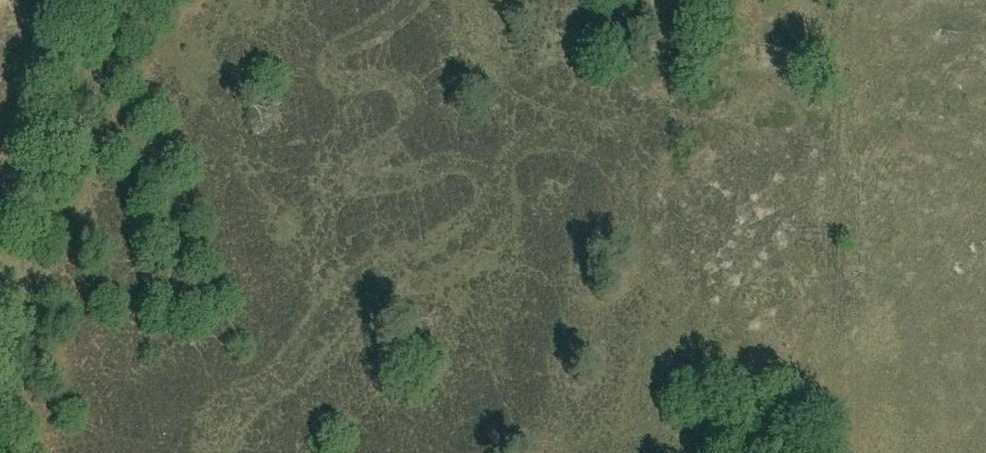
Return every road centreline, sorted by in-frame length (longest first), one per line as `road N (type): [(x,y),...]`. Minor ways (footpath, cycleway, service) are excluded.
road 1 (track): [(90,0),(11,452)]

